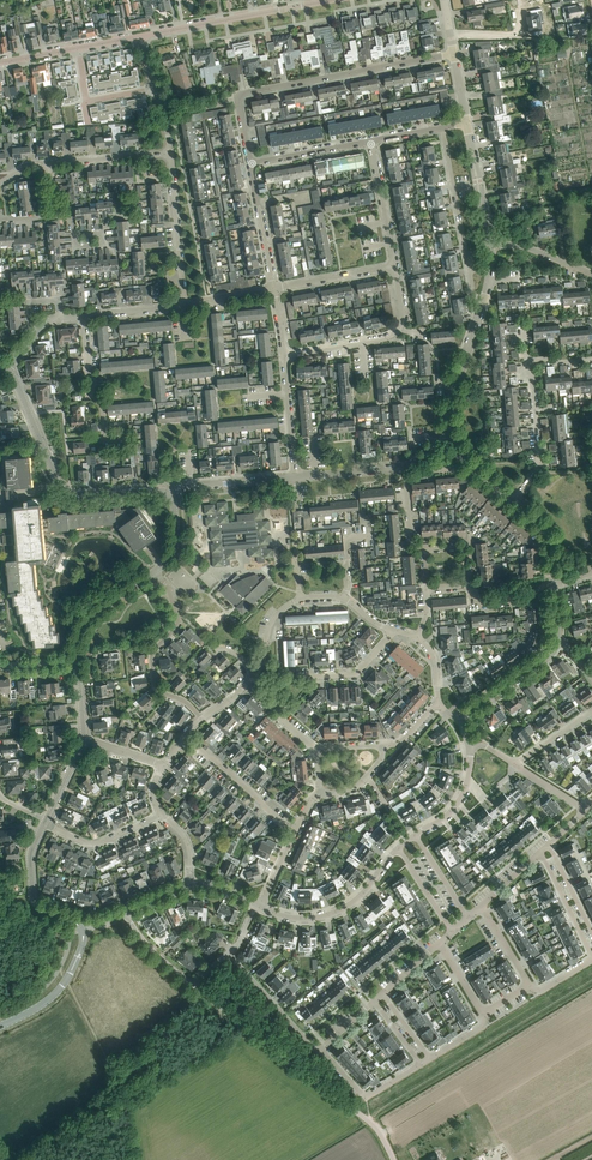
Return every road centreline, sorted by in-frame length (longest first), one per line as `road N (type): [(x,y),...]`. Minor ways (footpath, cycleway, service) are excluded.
road 1 (residential): [(250,164),(240,95),(454,54)]
road 2 (unclassified): [(393,1159),(367,1119),(194,985)]
road 3 (residential): [(168,493),(68,491),(7,370)]
road 4 (tertiary): [(139,37),(333,0)]
road 5 (residential): [(201,718),(154,682),(153,653),(178,621),(156,571)]
road 6 (residential): [(484,298),(473,292),(442,128)]
road 7 (residential): [(259,906),(299,919),(333,913),(363,893),(398,848)]
road 8 (residential): [(133,439),(107,440),(102,404),(91,395),(84,316)]
road 9 (residential): [(185,305),(171,153)]
road 10 (residential): [(512,502),(537,470),(526,361)]
road 11 (residential): [(295,834),(184,736)]
road 12 (residential): [(274,695),(289,678),(354,674),(395,630)]
road 13 (residential): [(451,438),(447,406),(484,298)]
road 14 (residential): [(82,930),(33,895),(30,855),(44,823)]
road 15 (unclassified): [(0,1026),(56,992),(82,947),(82,930)]
road 16 (residential): [(229,952),(321,1049)]
road 17 (residential): [(321,1049),(366,1098),(421,1064)]
road 18 (residential): [(168,493),(296,477)]
road 19 (residential): [(44,823),(95,844),(162,813)]
road 20 (residential): [(273,289),(250,164)]
road 21 (residential): [(490,248),(467,123)]
road 22 (residential): [(394,266),(371,141)]
road 23 (residential): [(77,659),(77,636),(91,615),(156,571)]
road 24 (residential): [(460,720),(558,641)]
road 25 (residential): [(78,48),(87,101),(156,89)]
road 26 (residential): [(48,164),(171,153)]
road 27 (residential): [(250,164),(371,141)]
road 28 (residential): [(273,289),(394,266)]
road 29 (residential): [(296,477),(284,356)]

